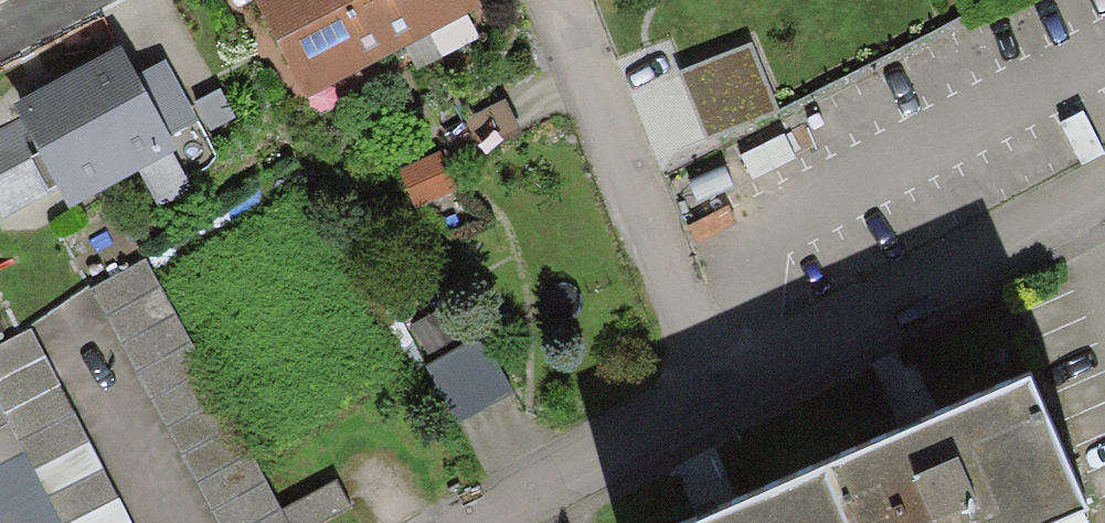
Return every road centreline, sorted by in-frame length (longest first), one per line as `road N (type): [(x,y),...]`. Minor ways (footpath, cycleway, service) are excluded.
road 1 (residential): [(1104,171),(700,360)]
road 2 (residential): [(700,360),(674,265),(570,0)]
road 3 (residential): [(700,360),(424,522)]

